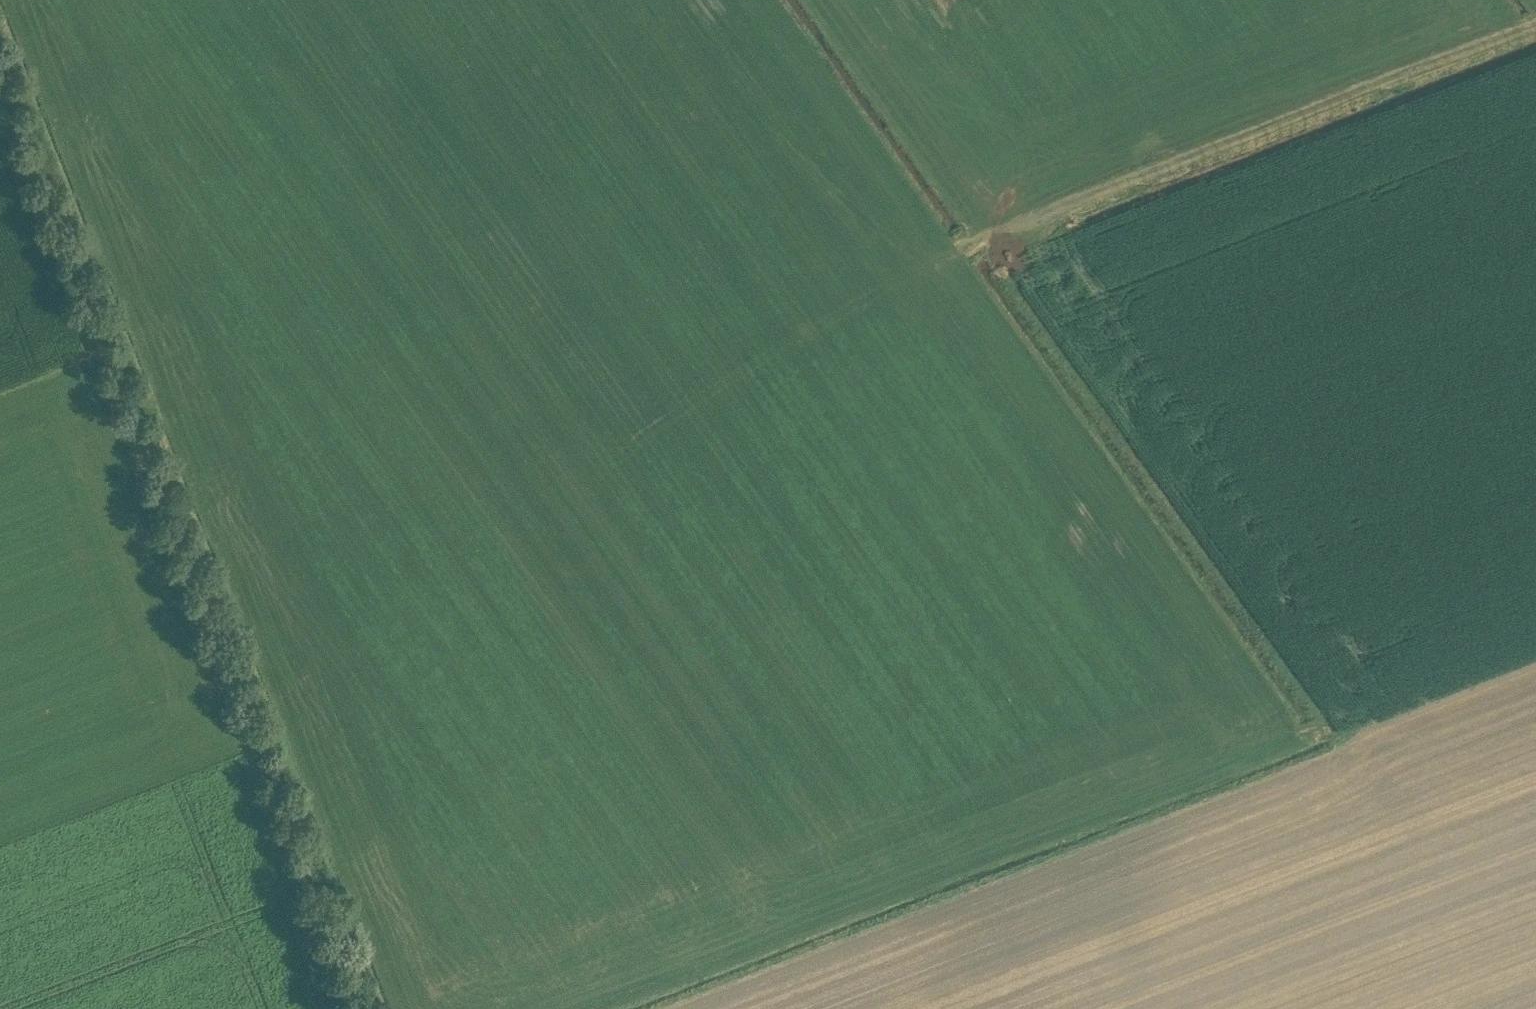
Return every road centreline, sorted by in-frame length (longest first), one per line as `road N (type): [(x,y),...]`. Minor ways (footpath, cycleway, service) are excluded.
road 1 (track): [(1535,21),(987,247)]

